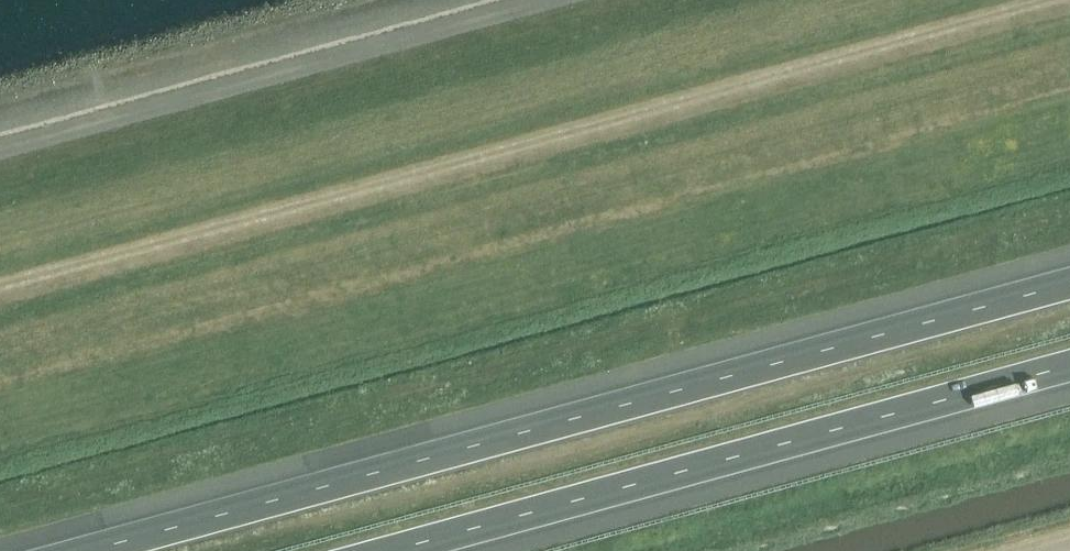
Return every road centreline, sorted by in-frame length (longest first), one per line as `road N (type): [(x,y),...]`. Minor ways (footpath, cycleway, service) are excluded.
road 1 (track): [(0,286),(1048,0)]
road 2 (motorway): [(1069,284),(96,550)]
road 3 (motorway): [(395,550),(1069,367)]

